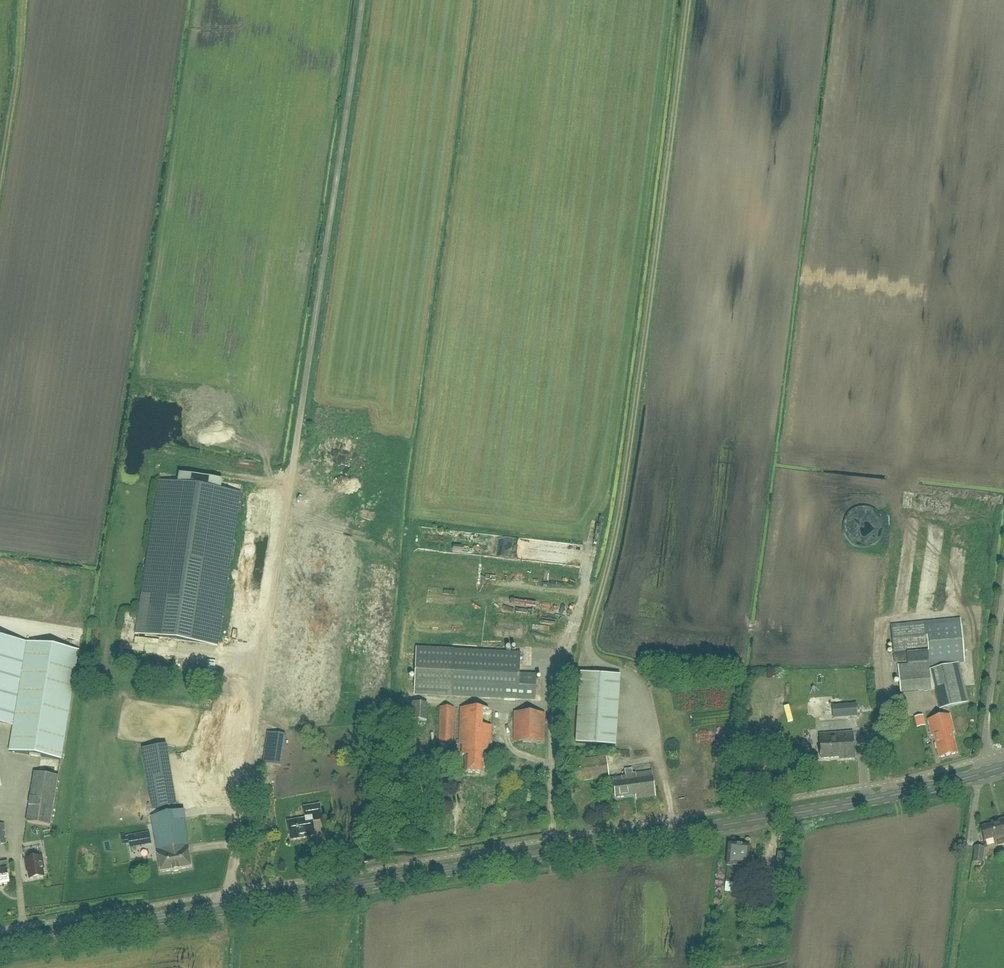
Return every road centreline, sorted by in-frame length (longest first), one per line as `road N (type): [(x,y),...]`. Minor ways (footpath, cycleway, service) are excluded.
road 1 (unclassified): [(226,908),(362,0)]
road 2 (track): [(677,833),(643,690),(596,659),(589,644),(630,458),(688,0)]
road 3 (secondary): [(226,908),(883,798),(1003,767)]
road 4 (secondary): [(0,944),(226,908)]

